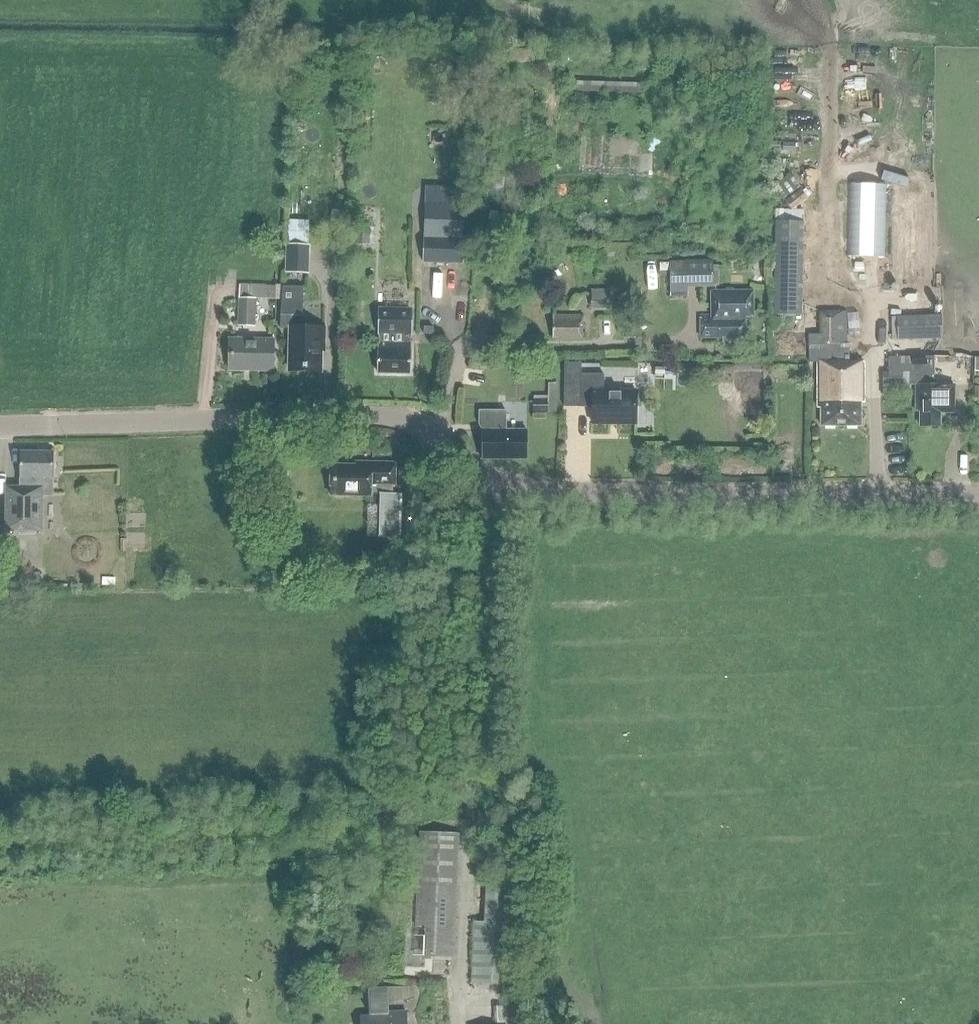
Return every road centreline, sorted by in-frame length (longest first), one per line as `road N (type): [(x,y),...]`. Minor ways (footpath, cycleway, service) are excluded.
road 1 (tertiary): [(479,479),(419,425),(379,416),(0,424)]
road 2 (tertiary): [(978,498),(562,495),(479,479)]
road 3 (unclassified): [(474,809),(479,479)]

